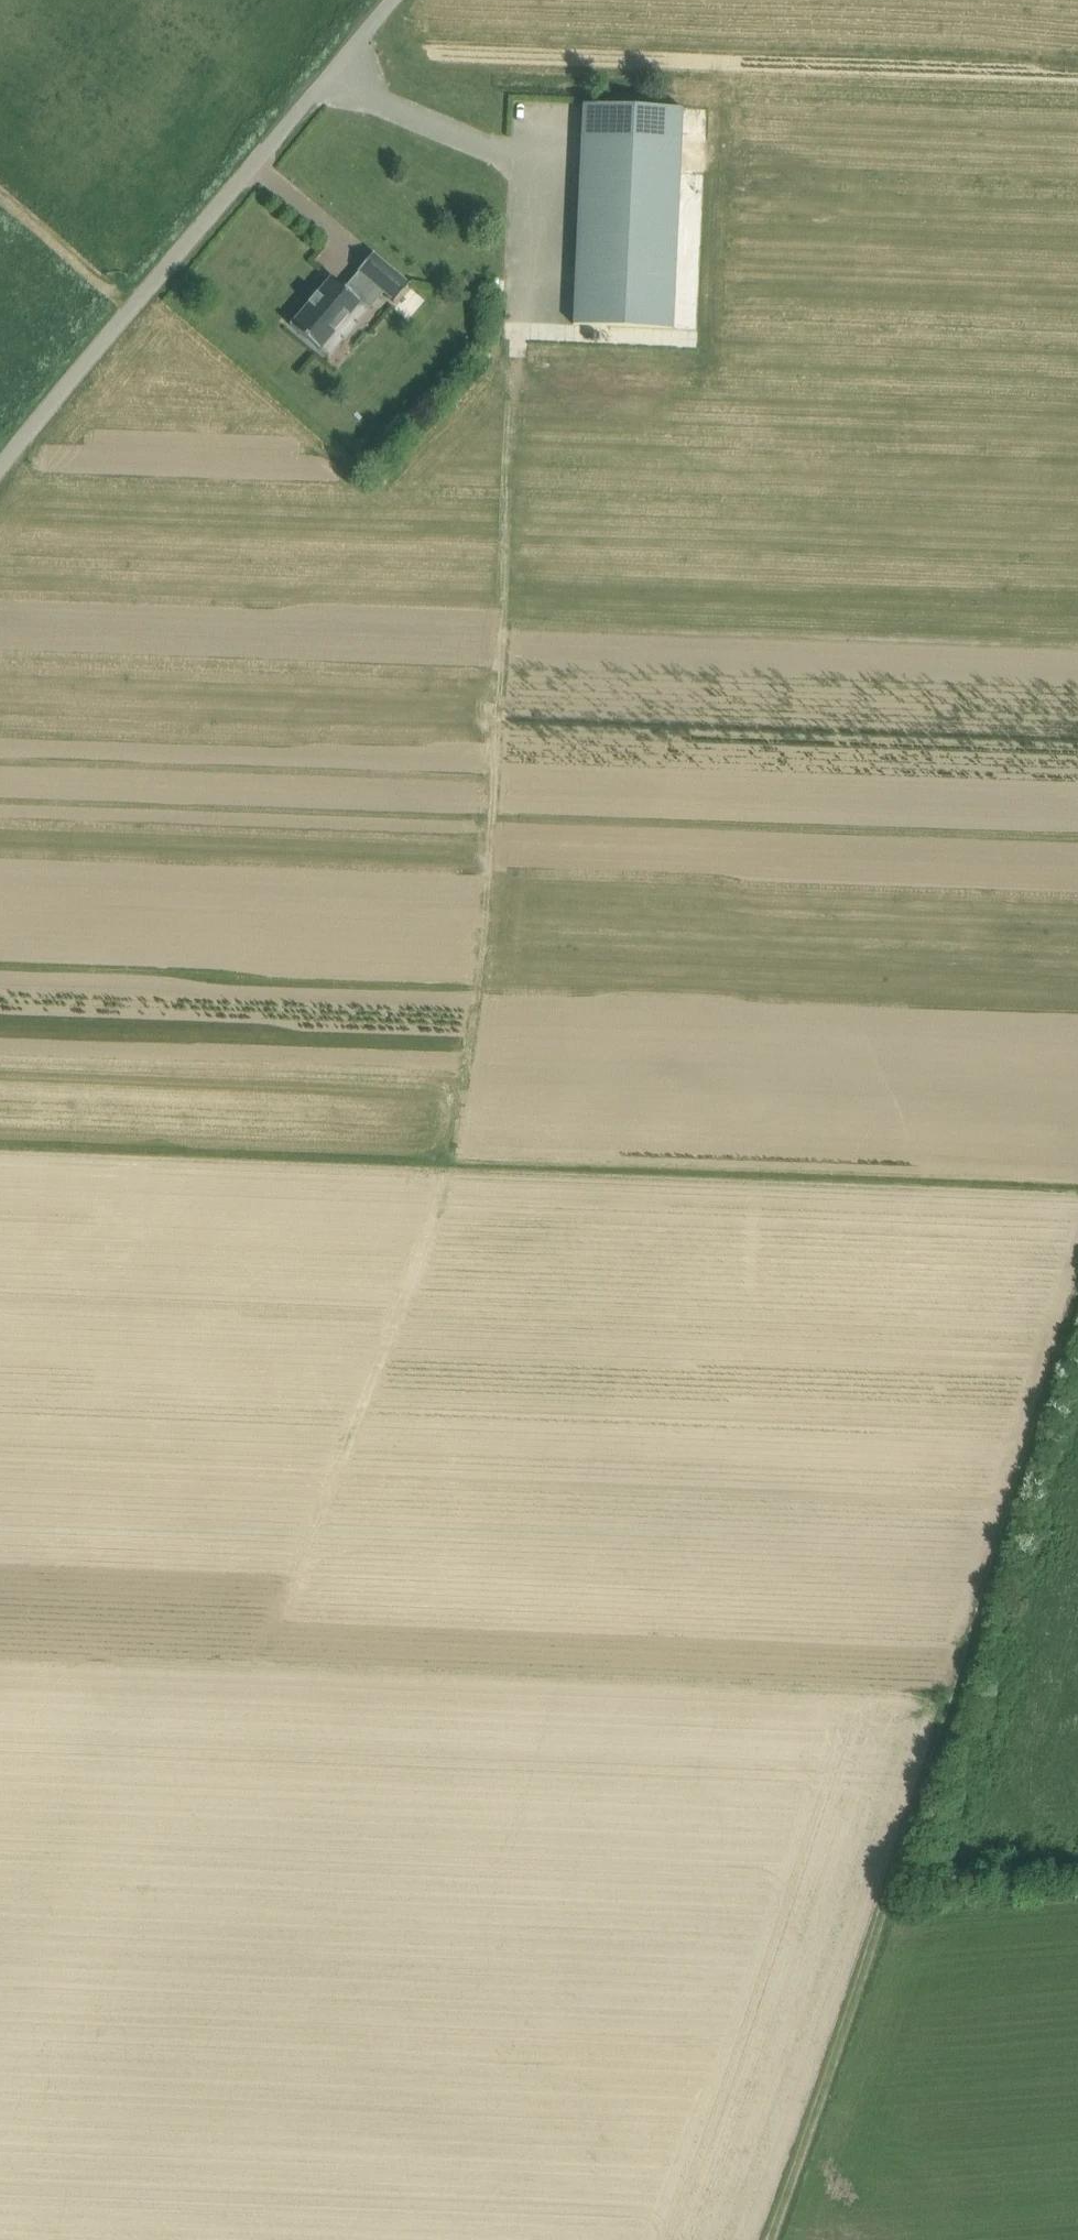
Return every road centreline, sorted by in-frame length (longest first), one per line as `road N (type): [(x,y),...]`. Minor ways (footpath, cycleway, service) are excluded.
road 1 (track): [(775,2239),(926,1792),(1077,1270)]
road 2 (unclassified): [(0,462),(391,0)]
road 3 (track): [(0,202),(131,305)]

